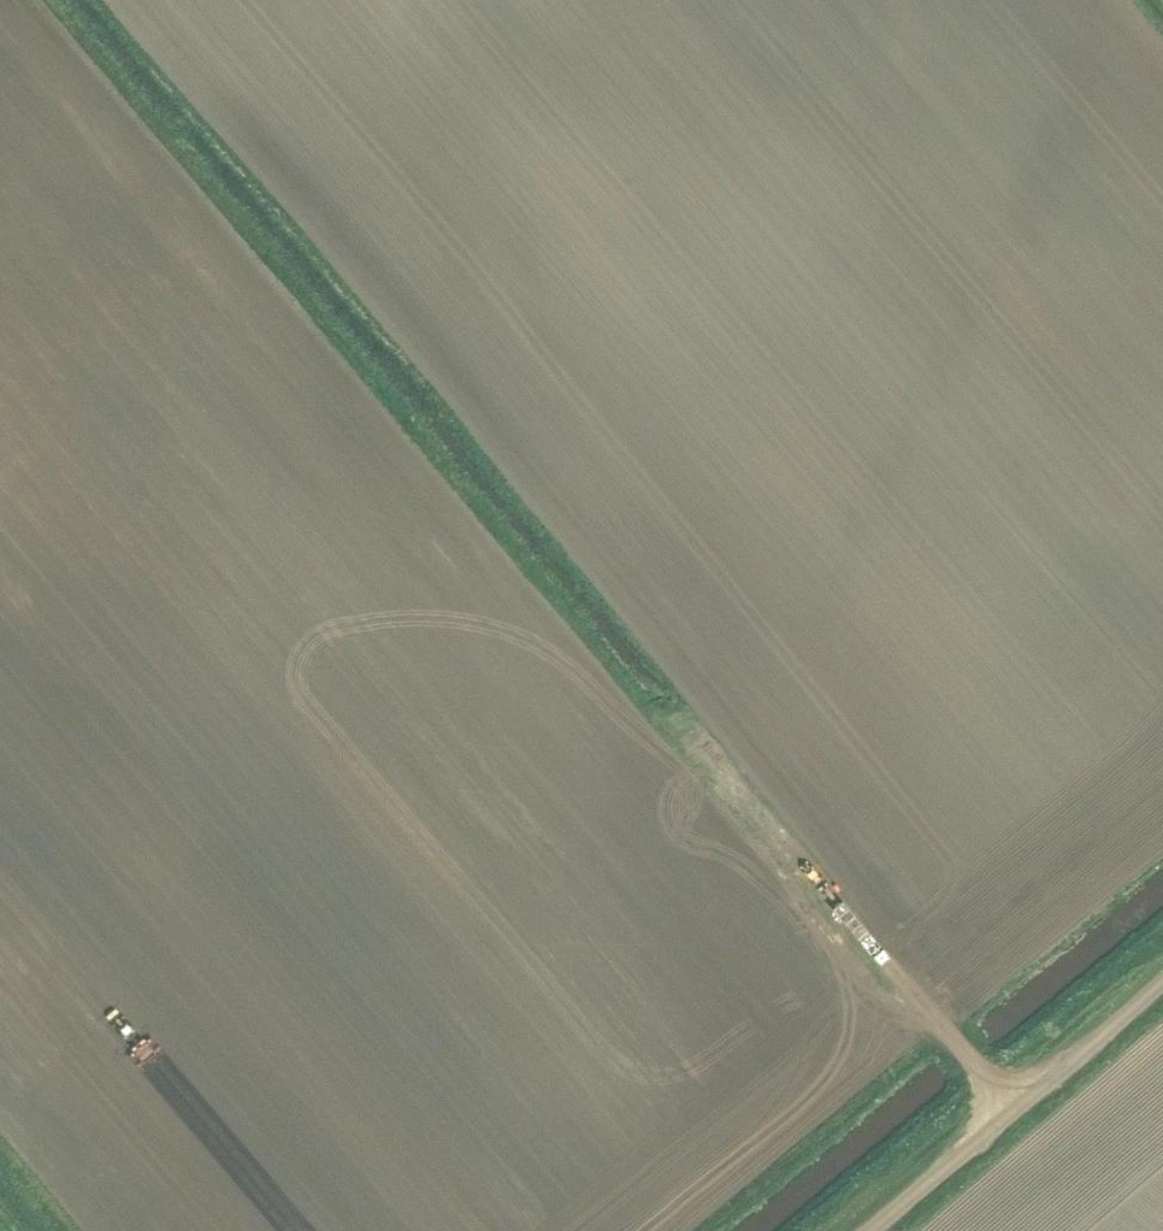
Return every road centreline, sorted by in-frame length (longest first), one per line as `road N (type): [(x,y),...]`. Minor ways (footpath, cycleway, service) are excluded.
road 1 (unclassified): [(864,1230),(1162,978)]

